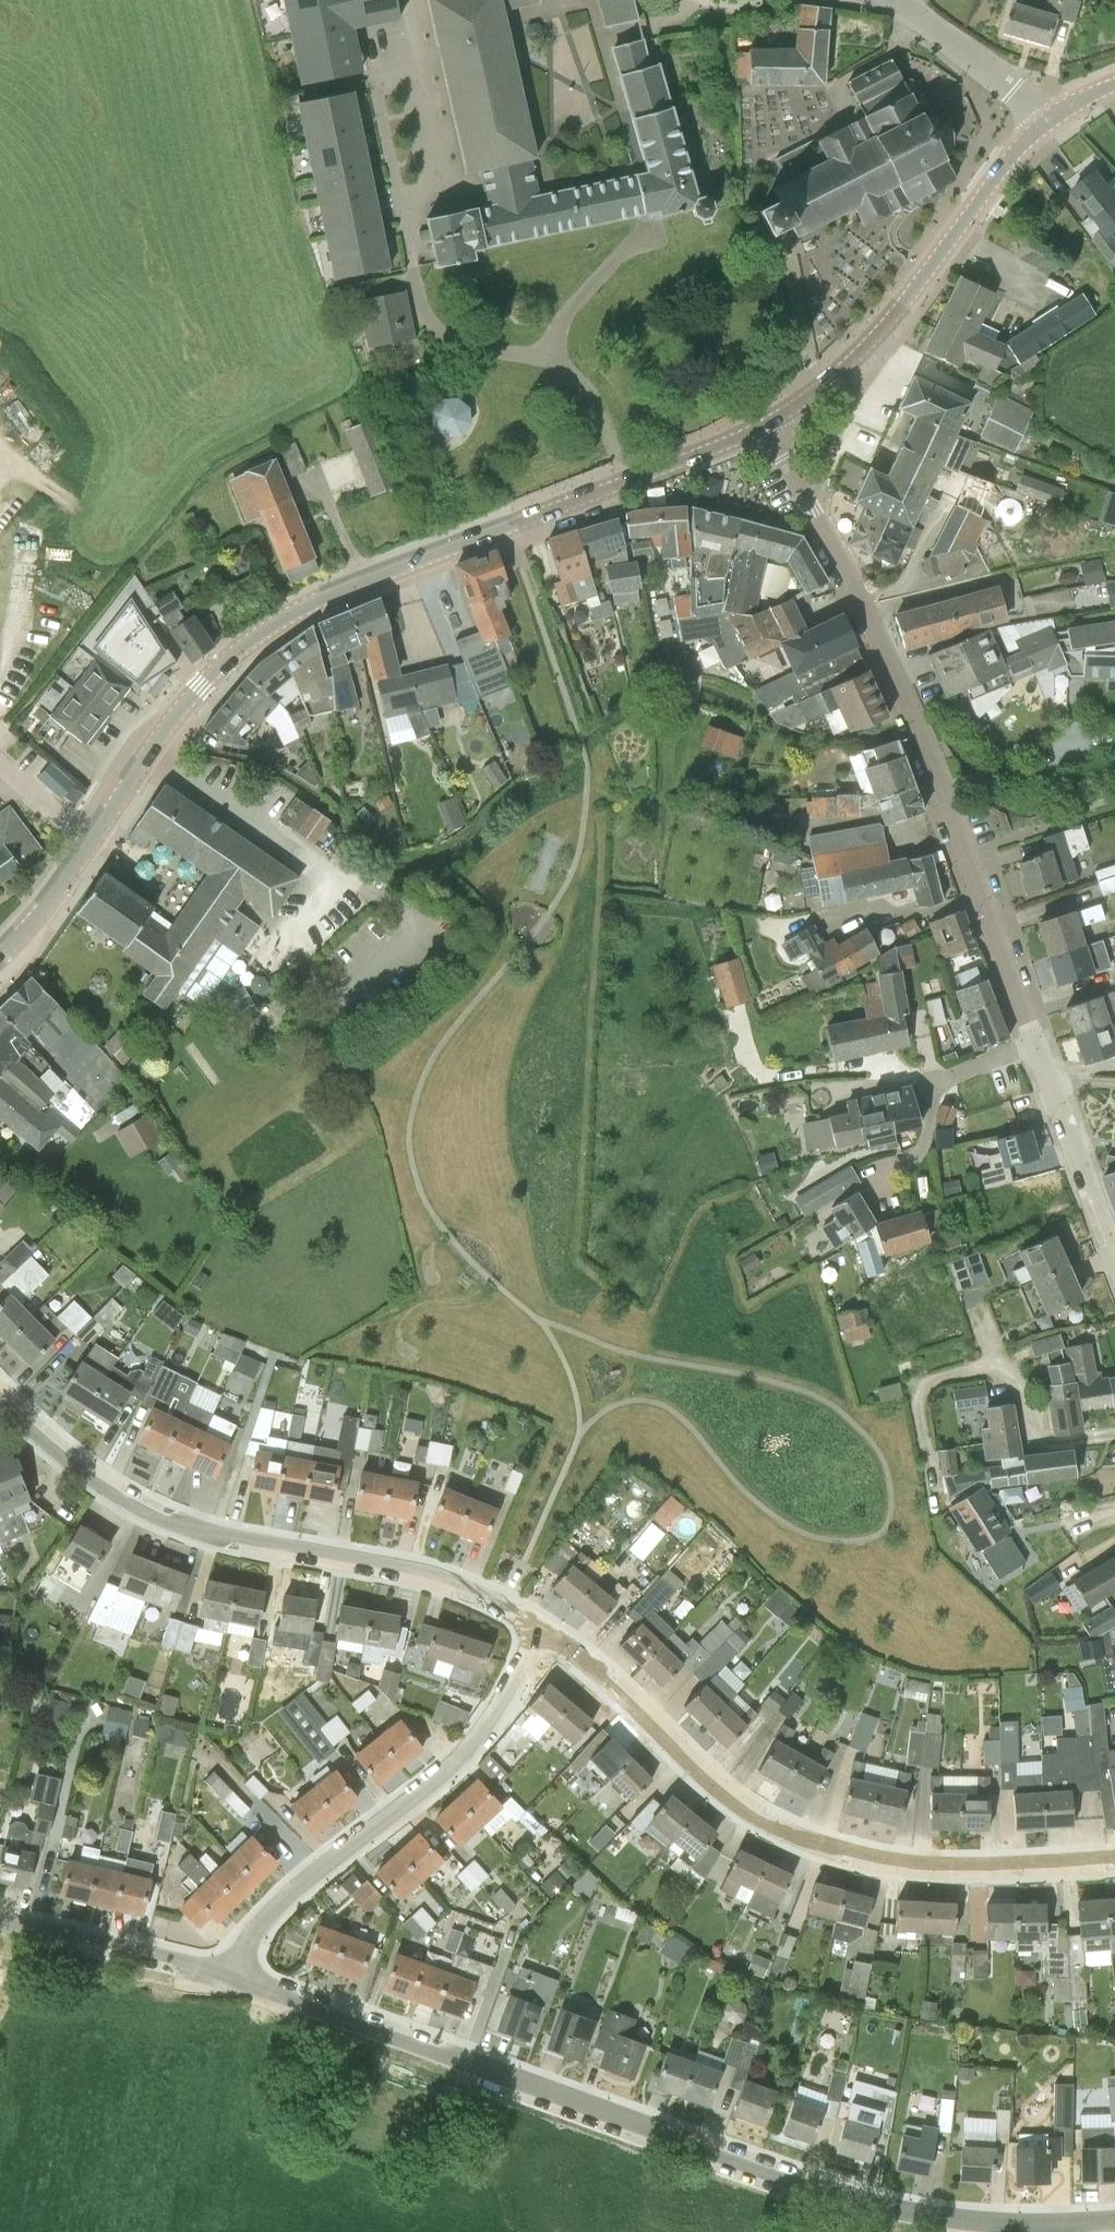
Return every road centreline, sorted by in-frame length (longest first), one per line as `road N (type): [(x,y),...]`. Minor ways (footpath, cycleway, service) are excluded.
road 1 (tertiary): [(0,955),(45,915),(199,686),(258,634),(312,602),(768,424)]
road 2 (residential): [(1114,2218),(1014,2222),(929,2214),(822,2189),(232,1973)]
road 3 (residential): [(768,424),(925,748),(1114,1248)]
road 4 (unclassified): [(1114,1858),(933,1865),(783,1832),(721,1792),(608,1680),(543,1629)]
road 5 (unclassified): [(543,1629),(423,1572),(175,1522),(106,1485),(0,1393)]
road 6 (residential): [(232,1973),(247,1938),(314,1873),(465,1751),(543,1629)]
road 7 (tertiary): [(768,424),(828,381),(888,321),(1015,151),(1051,118)]
road 8 (residential): [(232,1973),(0,1918)]
road 9 (residential): [(1051,118),(897,7)]

